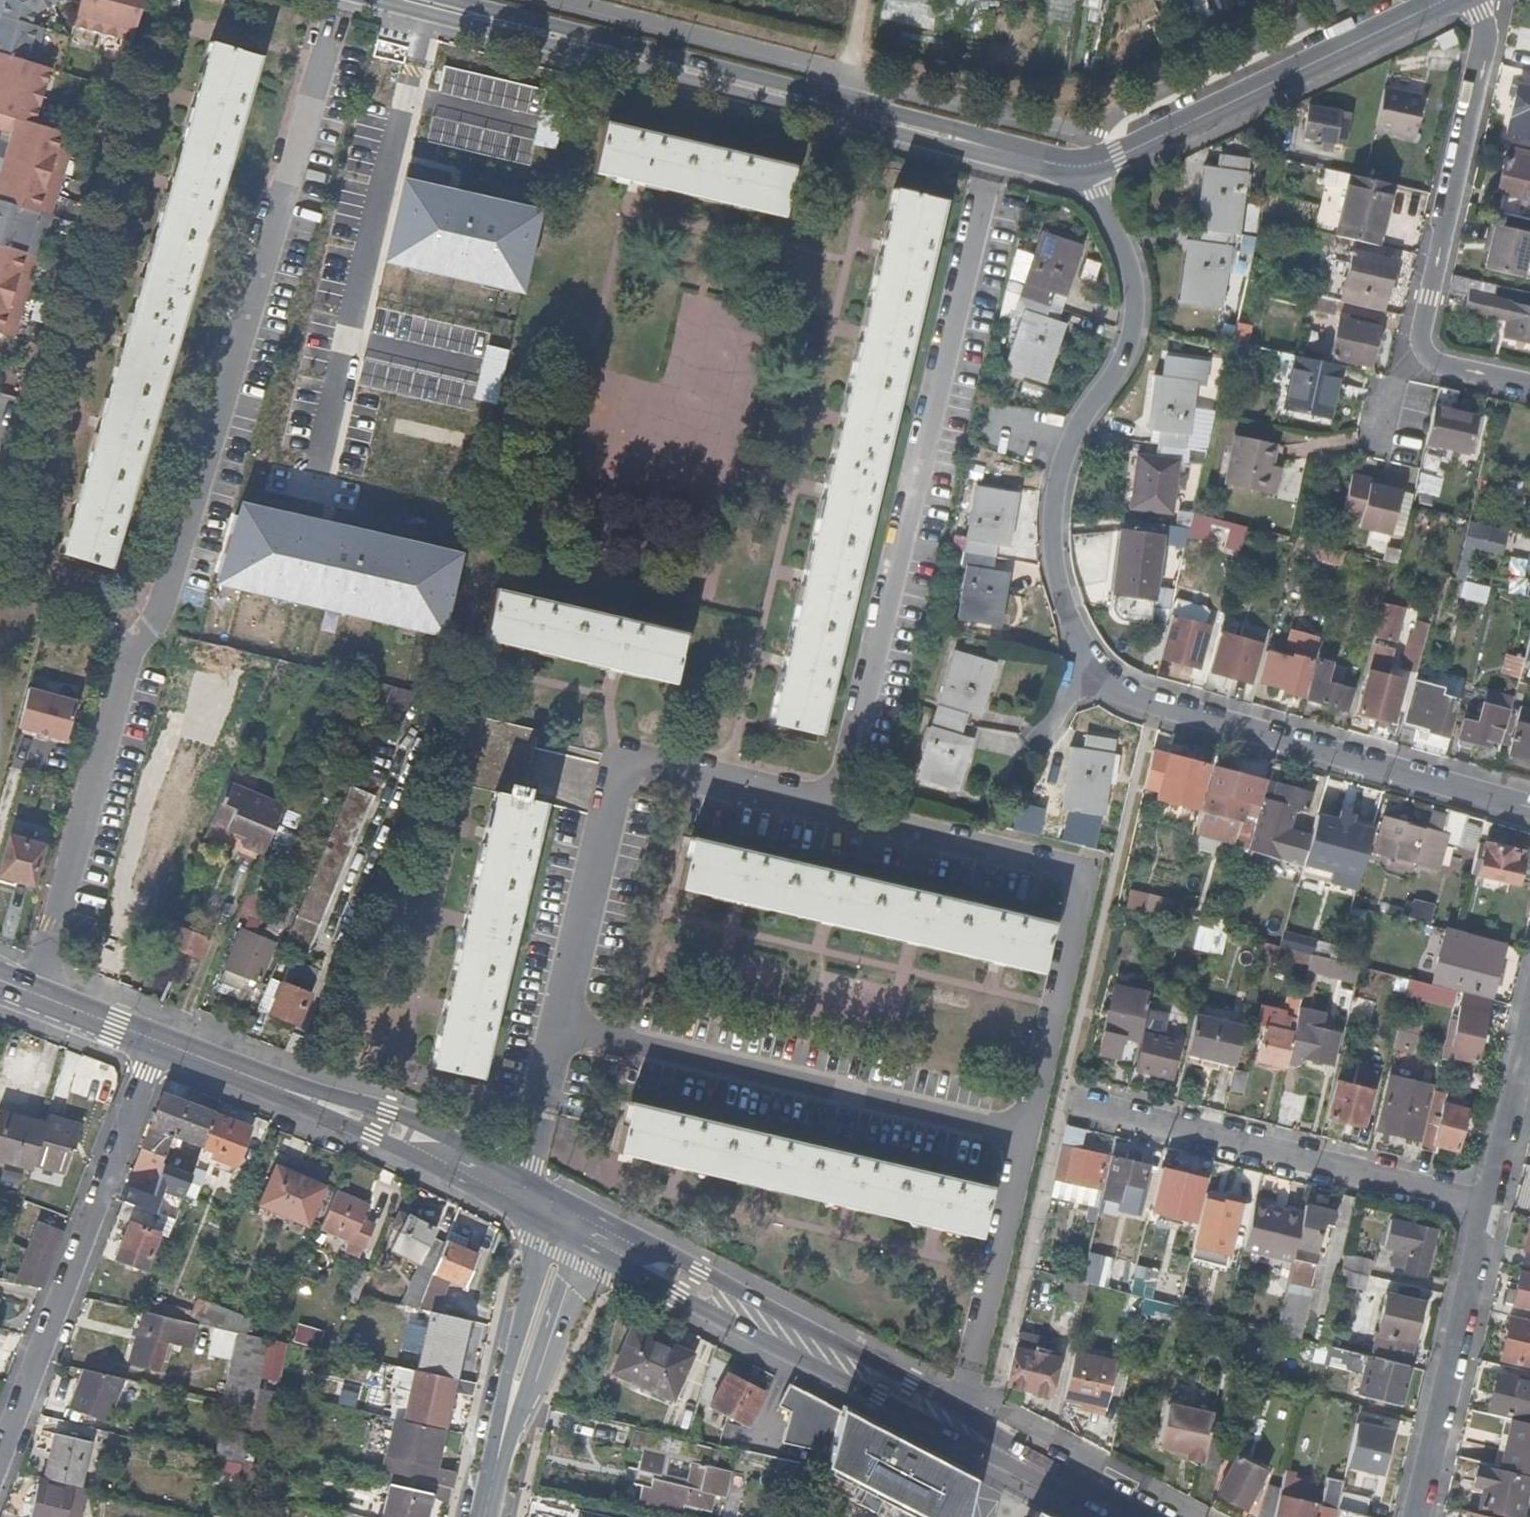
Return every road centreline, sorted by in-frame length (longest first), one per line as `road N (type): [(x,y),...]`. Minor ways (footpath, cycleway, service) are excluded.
road 1 (residential): [(341,0),(181,560),(127,661),(36,995)]
road 2 (residential): [(1090,164),(1130,265),(1135,320),(1126,350),(1075,431),(1051,501),(1057,579),(1087,662),(1106,683),(1152,705),(1529,807)]
road 3 (residential): [(998,150),(841,814)]
road 4 (residential): [(354,0),(831,120),(998,150)]
road 5 (residential): [(998,150),(834,95),(470,0)]
road 6 (residential): [(841,814),(1075,870),(1082,879),(1028,1131)]
road 7 (residential): [(841,814),(621,762),(558,1028)]
road 8 (residential): [(1028,1131),(558,1028)]
road 9 (residential): [(1475,0),(1486,36),(1422,330),(1425,351),(1439,364),(1529,386)]
road 10 (residential): [(160,1043),(0,1465)]
road 11 (residential): [(1062,1099),(1489,1205)]
road 12 (secondary): [(588,1248),(957,1434)]
road 13 (secondary): [(965,1417),(603,1219)]
road 14 (residential): [(1442,0),(1090,164)]
road 15 (residential): [(1489,1205),(1417,1516)]
road 16 (residential): [(1028,1131),(965,1417)]
road 17 (secondary): [(527,1178),(408,1118),(276,1086)]
road 18 (secondary): [(276,1086),(511,1208)]
road 19 (residential): [(550,1228),(511,1365),(497,1461)]
road 20 (residential): [(497,1461),(588,1248)]
road 21 (residential): [(1529,1025),(1489,1205)]
road 22 (residential): [(558,1028),(527,1178)]
road 23 (secondary): [(160,1043),(36,995)]
road 24 (secondary): [(276,1086),(160,1043)]

